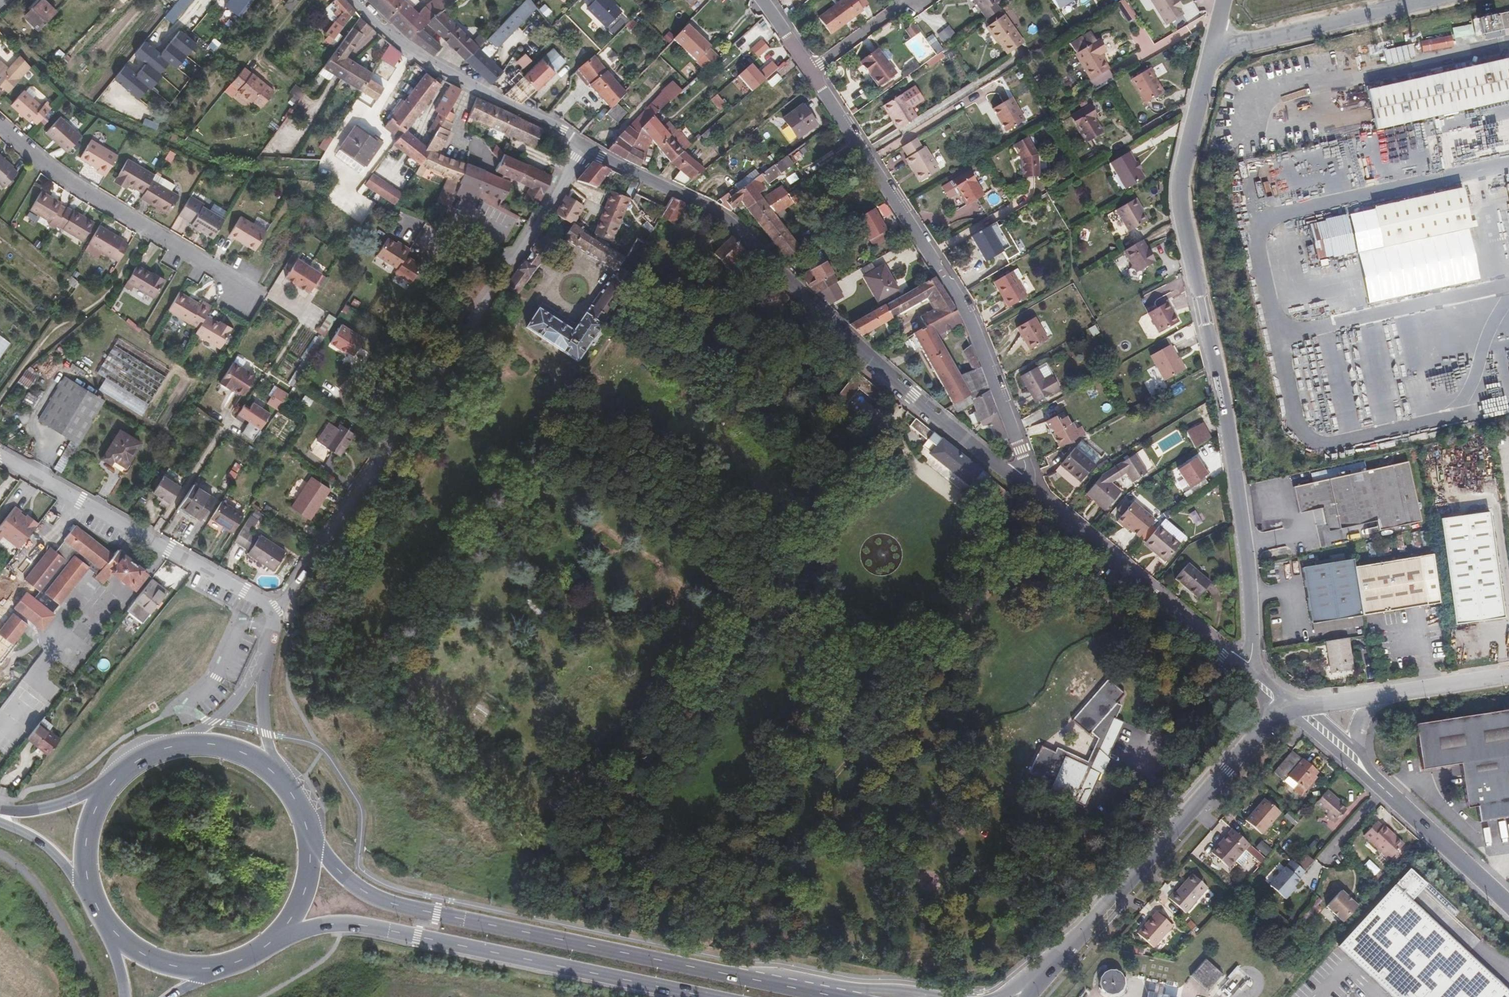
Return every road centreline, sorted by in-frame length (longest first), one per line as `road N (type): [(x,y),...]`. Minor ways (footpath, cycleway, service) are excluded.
road 1 (residential): [(1251,677),(1241,484),(1178,216),(1215,46)]
road 2 (residential): [(277,612),(584,144)]
road 3 (residential): [(584,144),(717,211),(863,351),(1018,481)]
road 4 (primary): [(747,979),(400,905),(349,880),(302,820)]
road 5 (residential): [(812,69),(964,310),(1021,448),(1018,481)]
road 6 (primary): [(280,930),(347,921),(707,996)]
road 7 (unclassified): [(1033,981),(1289,708)]
road 8 (residential): [(277,612),(0,457)]
road 9 (residential): [(1018,481),(1251,677)]
road 10 (residential): [(0,128),(58,173),(224,272),(242,294)]
road 11 (residential): [(357,0),(417,54),(584,144)]
road 12 (unclassified): [(1215,46),(1412,0)]
road 13 (residential): [(1367,775),(1508,903)]
road 14 (residential): [(277,612),(236,693),(173,746)]
road 15 (residential): [(273,775),(265,694),(277,612)]
road 16 (unclassified): [(906,996),(747,979)]
road 17 (unclassified): [(1385,697),(1508,676)]

